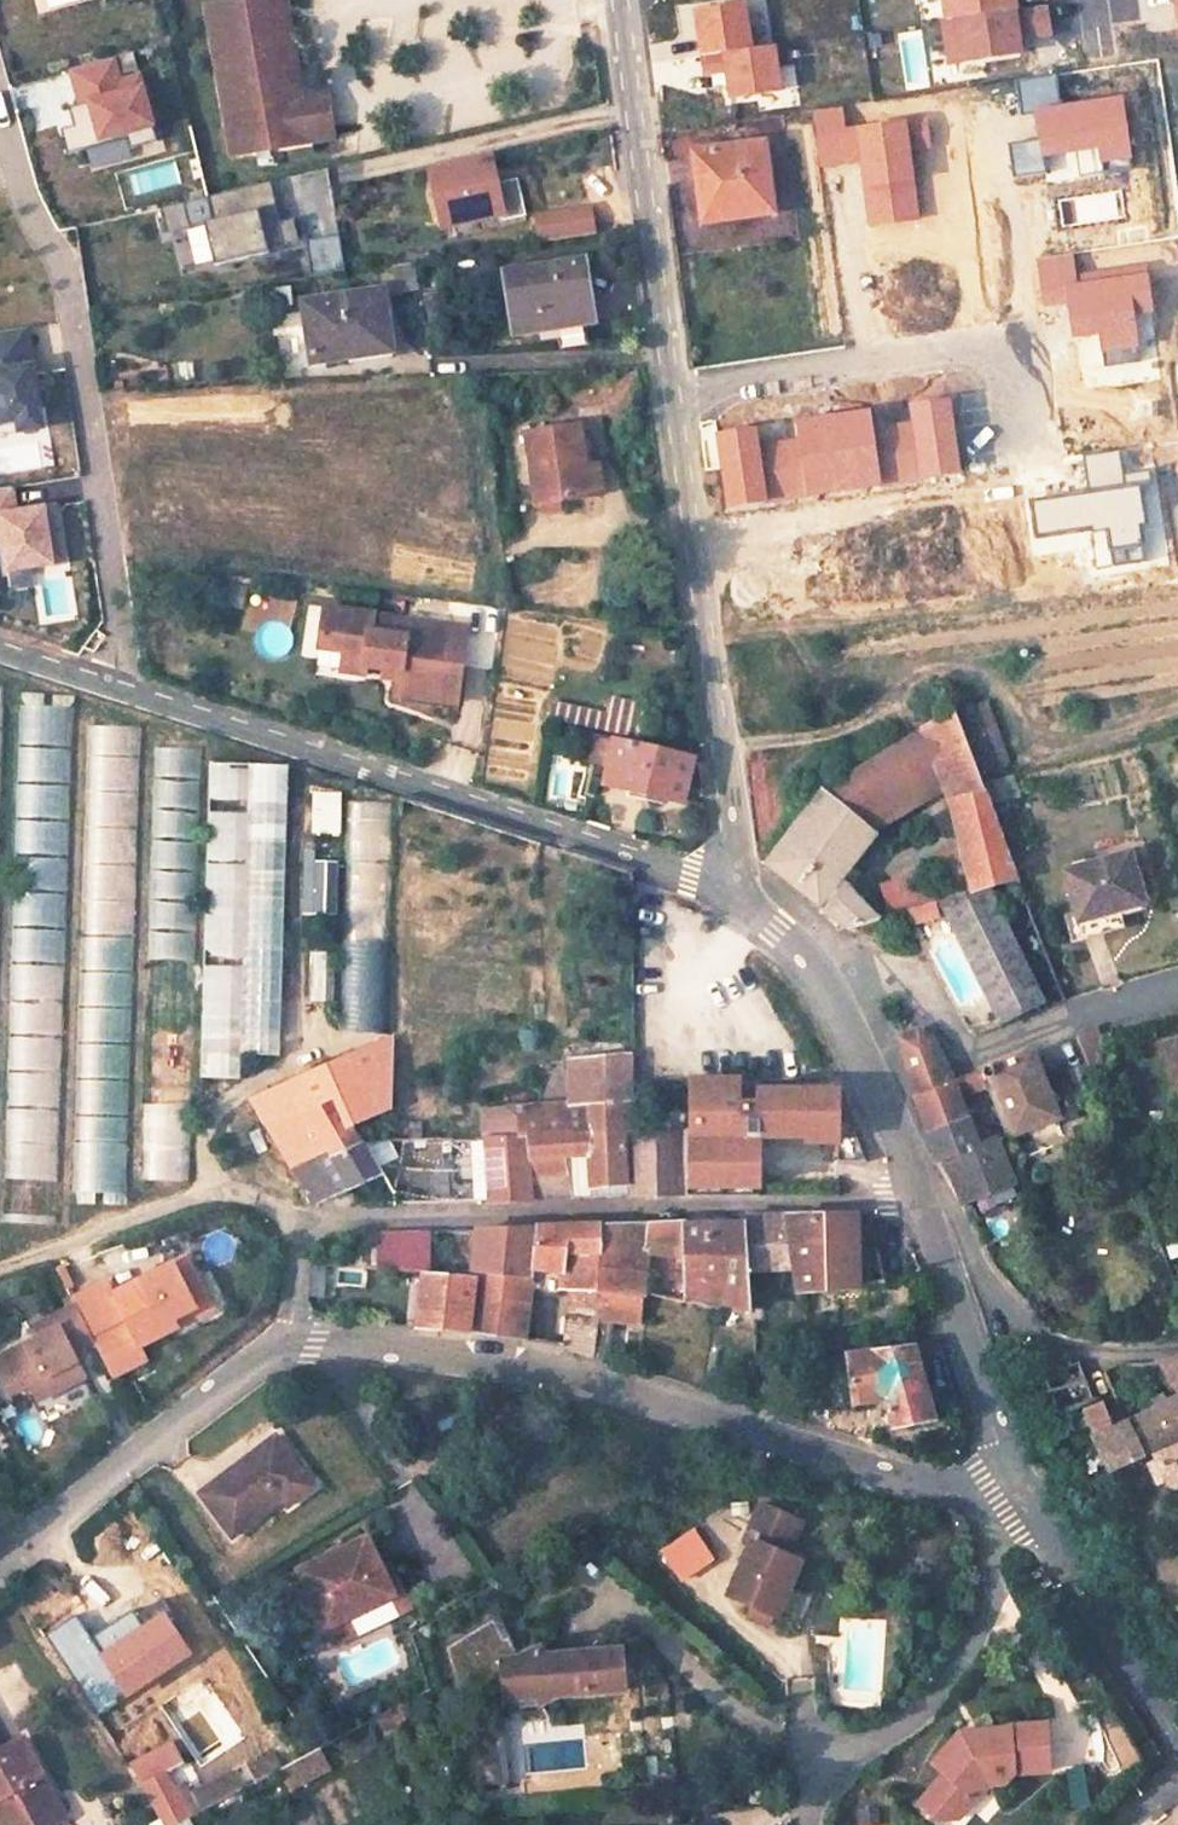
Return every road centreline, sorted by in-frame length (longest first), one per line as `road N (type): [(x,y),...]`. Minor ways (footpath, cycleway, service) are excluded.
road 1 (residential): [(620,0),(732,846),(726,893)]
road 2 (residential): [(0,647),(443,788),(726,893)]
road 3 (residential): [(1028,1509),(582,1381),(442,1350),(293,1337)]
road 4 (residential): [(293,1337),(299,1221),(316,1216),(921,1198)]
road 5 (track): [(720,748),(829,736),(864,720),(891,692),(936,673),(967,671),(1000,689),(1025,726),(1050,733),(1103,732),(1177,712)]
road 6 (residential): [(821,966),(892,972),(971,1061),(1177,991)]
road 7 (residential): [(293,1337),(0,1567)]
road 8 (residential): [(921,1198),(952,1206),(993,1292),(1055,1347),(1177,1347)]
road 9 (residential): [(921,1198),(994,1430),(1028,1509)]
road 10 (track): [(317,1049),(293,965),(302,747)]
road 11 (residential): [(1028,1509),(1177,1749)]
road 12 (residential): [(821,966),(921,1198)]
road 13 (track): [(217,1191),(0,1270)]

